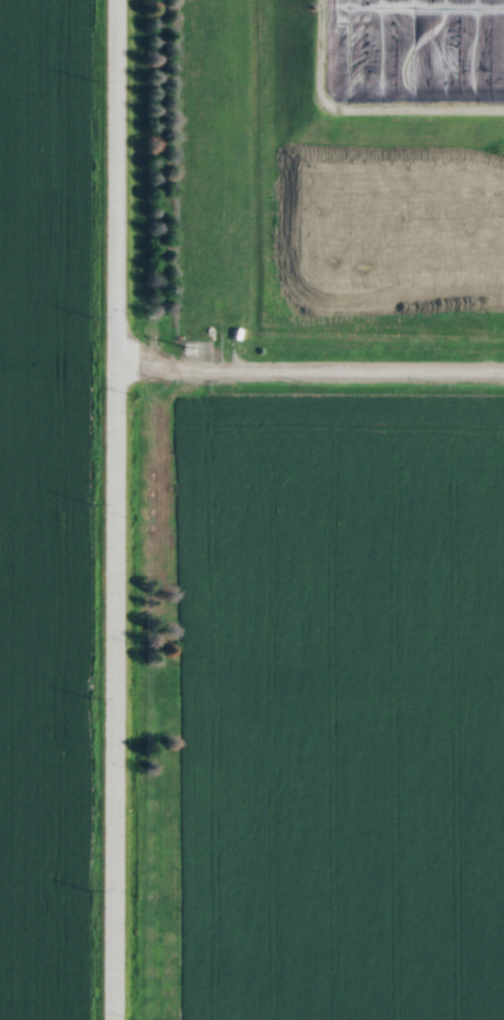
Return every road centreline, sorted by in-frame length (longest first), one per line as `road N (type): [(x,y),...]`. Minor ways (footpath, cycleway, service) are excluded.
road 1 (tertiary): [(112,0),(112,1019)]

